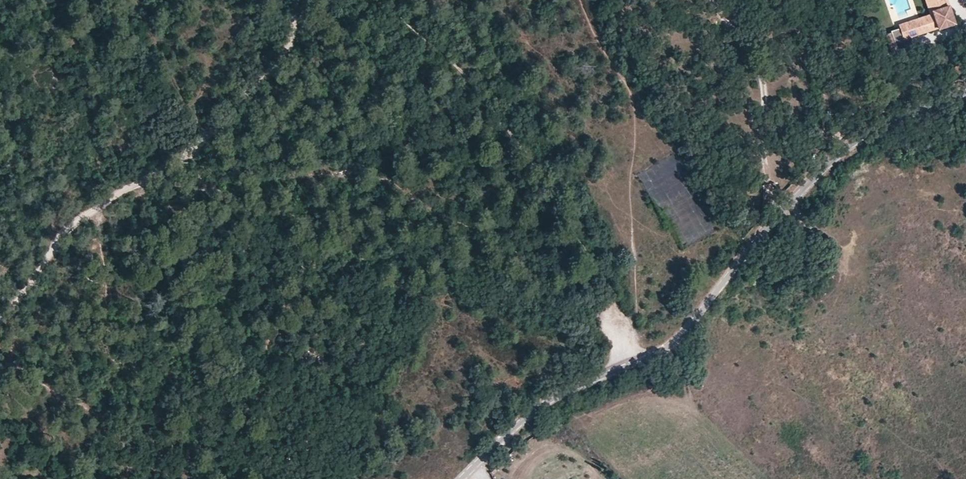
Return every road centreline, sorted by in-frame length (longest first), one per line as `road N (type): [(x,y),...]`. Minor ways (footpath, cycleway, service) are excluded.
road 1 (residential): [(462,478),(573,387),(670,348),(810,180),(855,141),(965,87)]
road 2 (track): [(0,320),(67,229),(178,164),(259,93),(296,27),(300,0)]

